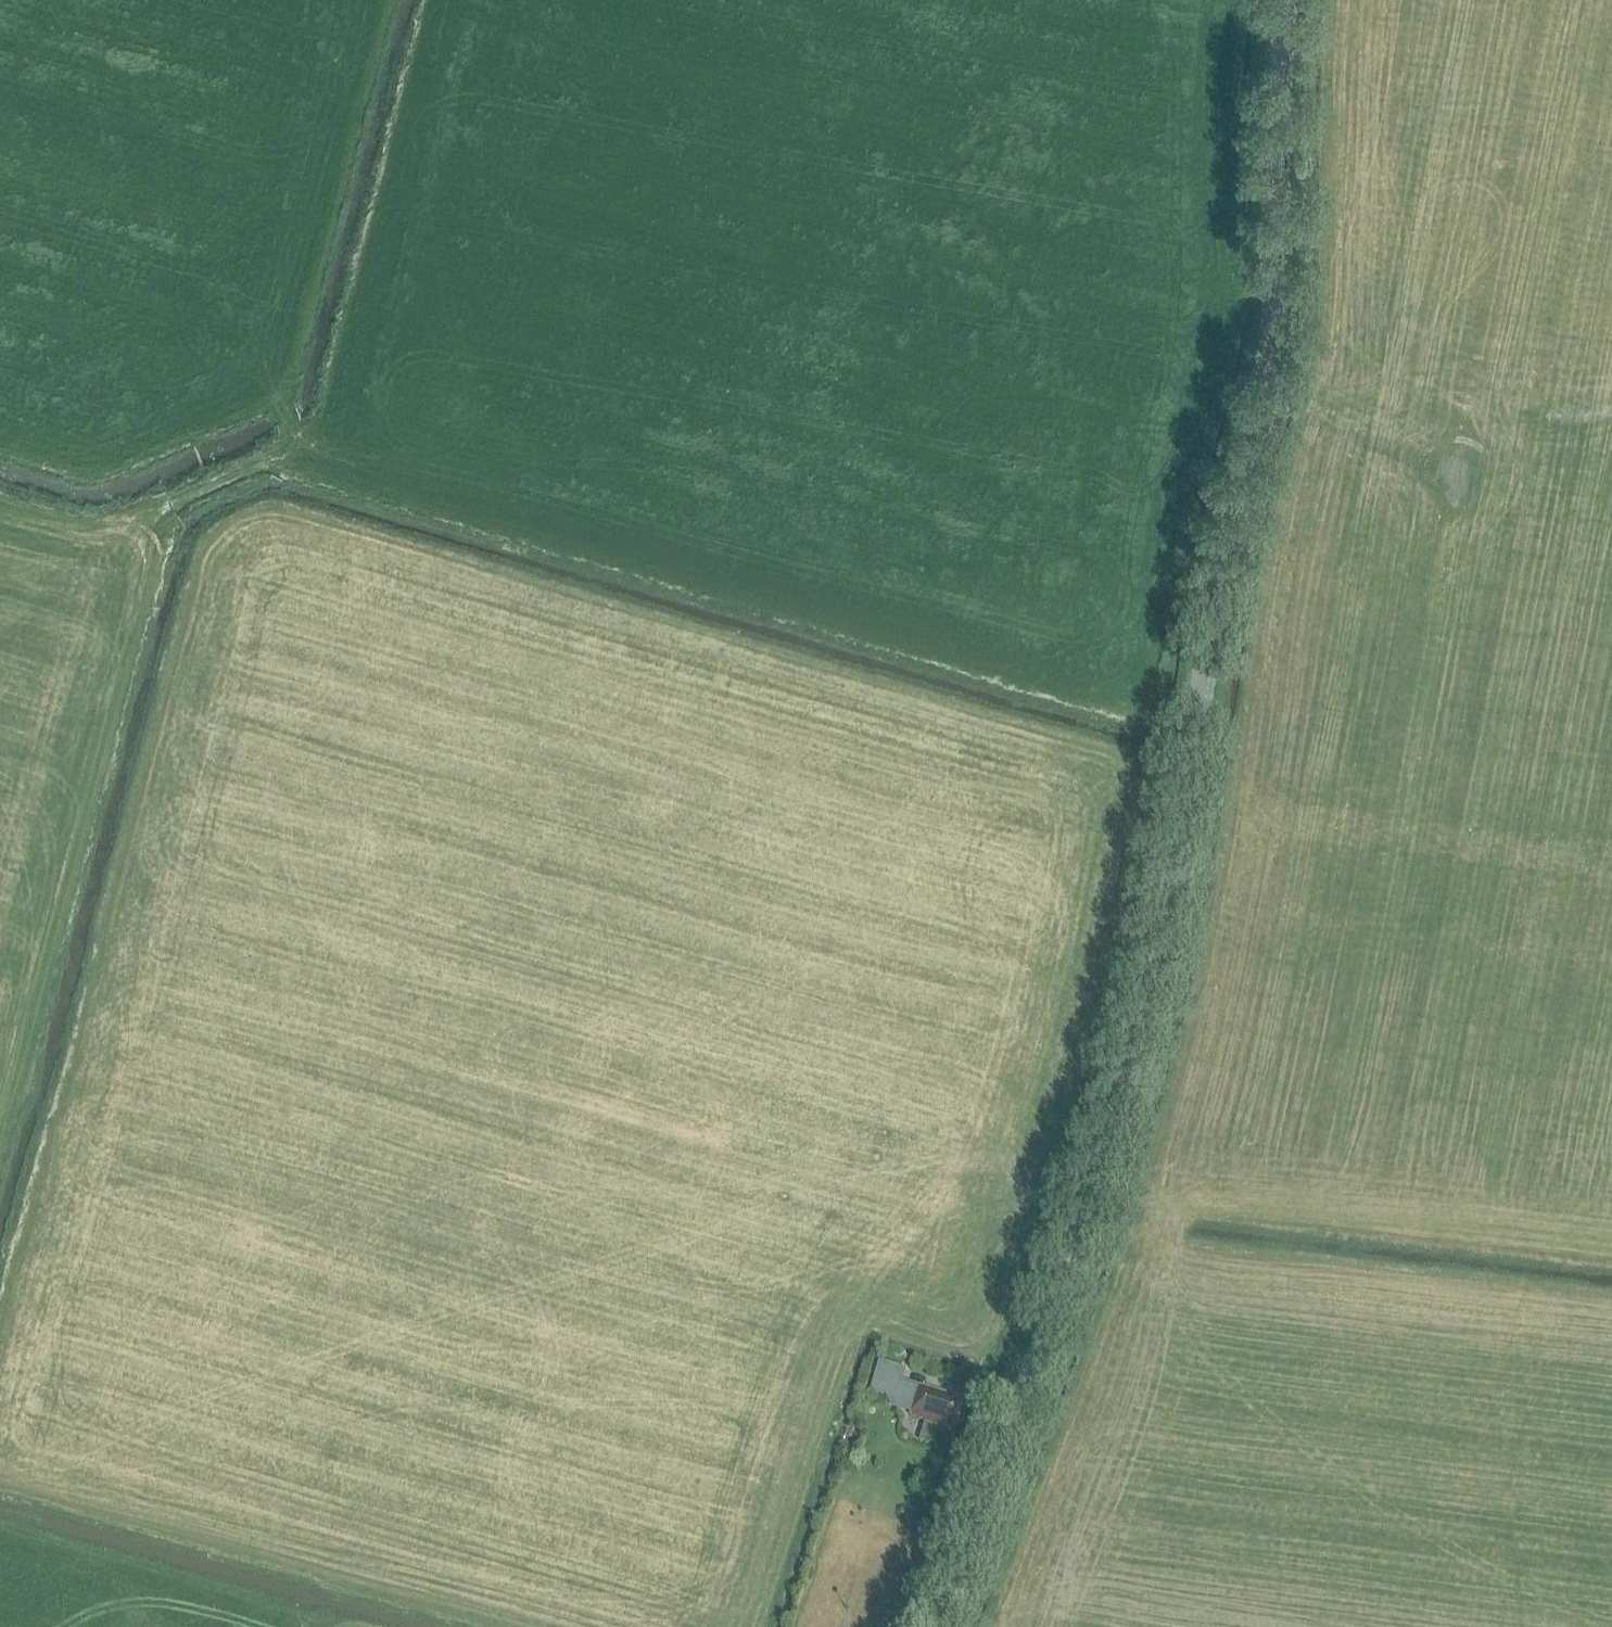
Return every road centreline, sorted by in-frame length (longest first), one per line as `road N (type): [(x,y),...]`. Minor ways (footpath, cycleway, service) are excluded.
road 1 (tertiary): [(942,1626),(1126,1086),(1162,926),(1266,364),(1284,200),(1284,0)]

